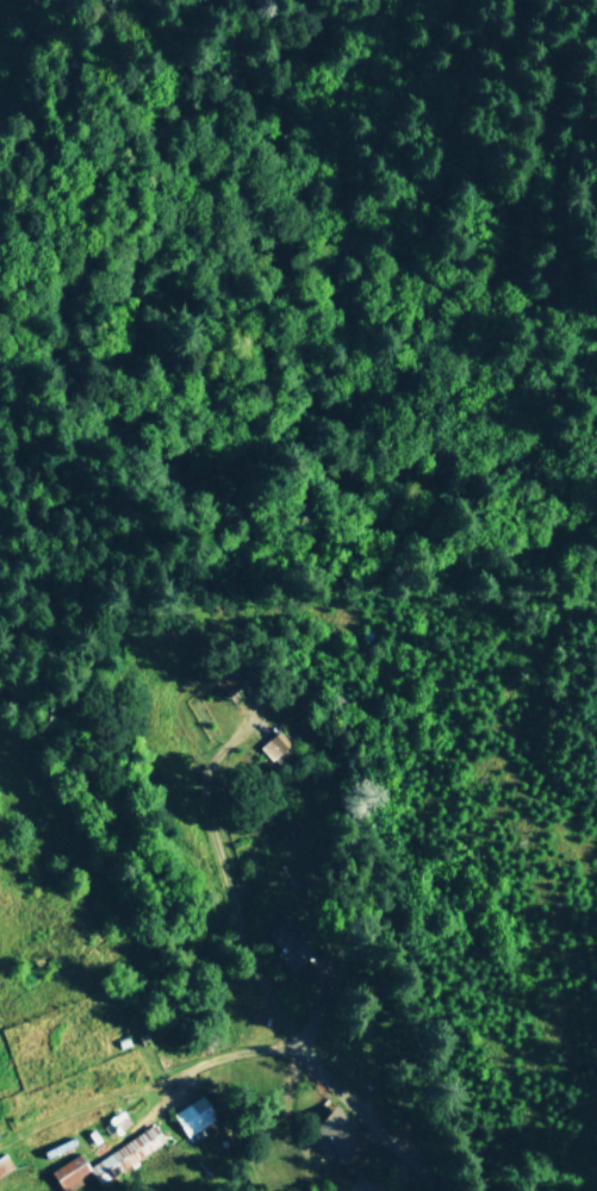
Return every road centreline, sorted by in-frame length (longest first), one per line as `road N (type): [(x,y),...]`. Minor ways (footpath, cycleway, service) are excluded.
road 1 (residential): [(596,434),(495,461),(378,423),(350,381),(332,323),(334,173),(311,108),(278,61),(136,0)]
road 2 (track): [(596,21),(534,282),(499,339),(378,423)]
road 3 (track): [(254,1190),(155,1146),(0,1189)]

